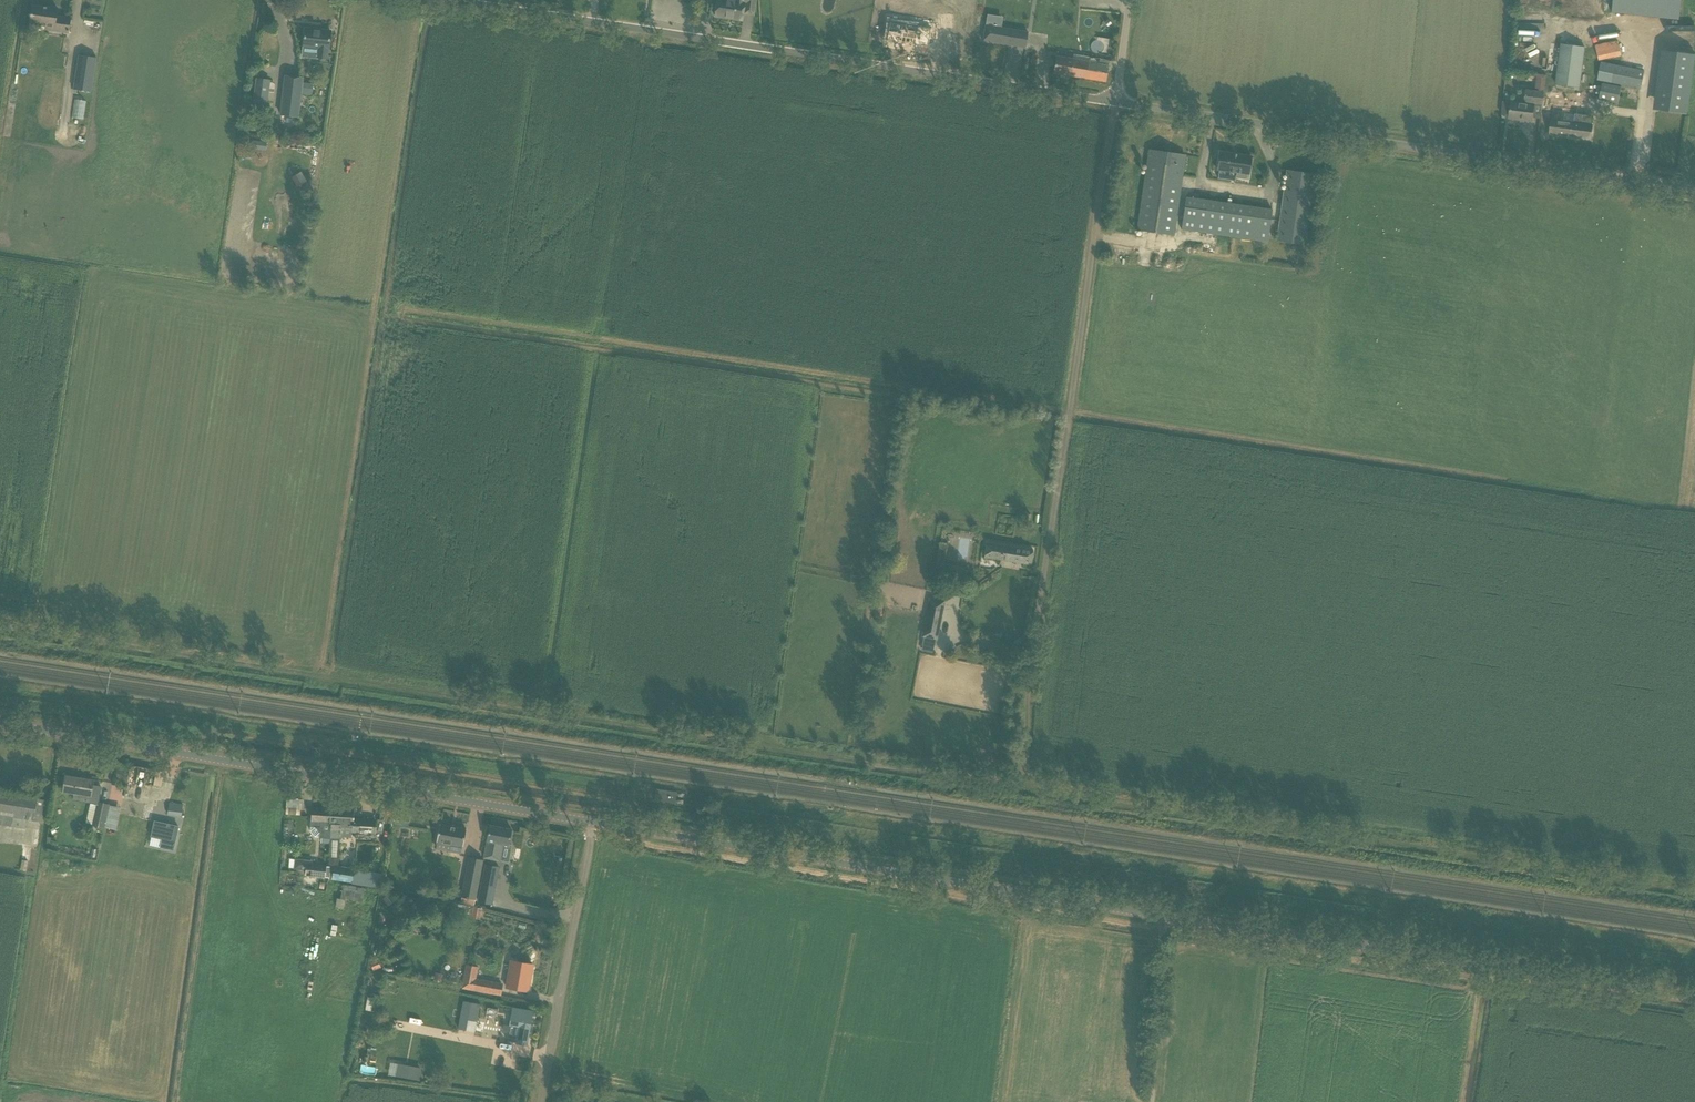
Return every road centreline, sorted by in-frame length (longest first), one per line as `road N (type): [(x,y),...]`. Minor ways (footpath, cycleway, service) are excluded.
road 1 (track): [(0,634),(1694,889)]
road 2 (tertiary): [(1694,998),(592,822)]
road 3 (unclassified): [(1022,792),(1118,103)]
road 4 (unclassified): [(1118,103),(441,0)]
road 5 (tertiary): [(592,822),(0,723)]
road 6 (unclassified): [(1694,193),(1118,103)]
road 7 (unclassified): [(541,1101),(592,822)]

